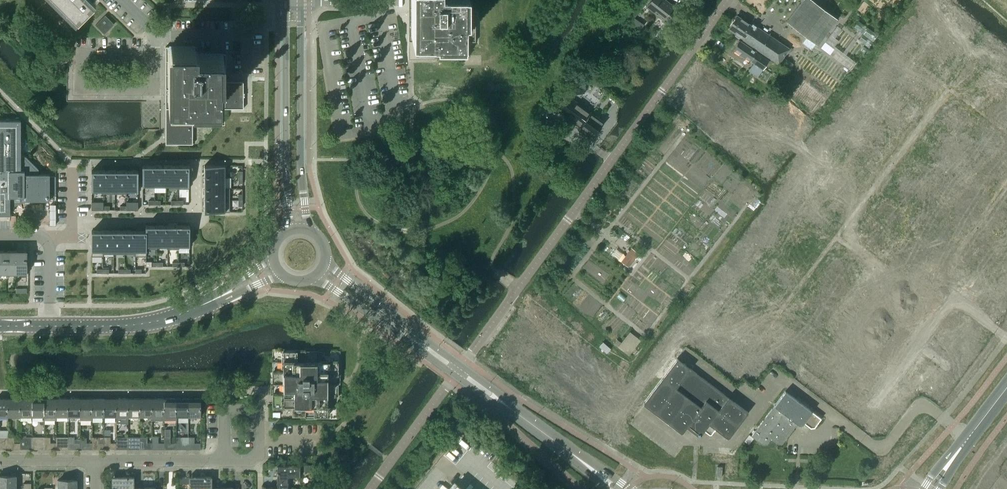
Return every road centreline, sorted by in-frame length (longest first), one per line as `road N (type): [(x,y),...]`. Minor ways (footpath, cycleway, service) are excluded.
road 1 (unclassified): [(463,367),(729,0)]
road 2 (unclassified): [(969,442),(921,405),(889,444),(873,448),(782,378),(757,410)]
road 3 (tertiary): [(283,0),(289,230)]
road 4 (tertiary): [(307,229),(302,0)]
road 5 (residential): [(156,55),(77,55),(78,90),(156,90)]
road 6 (track): [(881,395),(955,296),(1006,337)]
road 7 (tertiary): [(51,326),(146,324),(227,293)]
road 8 (tertiary): [(314,277),(456,377)]
road 9 (tertiary): [(463,367),(325,263)]
road 10 (unclassified): [(373,488),(456,377)]
road 11 (tertiary): [(590,468),(481,387)]
road 12 (residential): [(51,326),(50,246),(39,236),(0,236)]
road 13 (residential): [(95,460),(224,459)]

